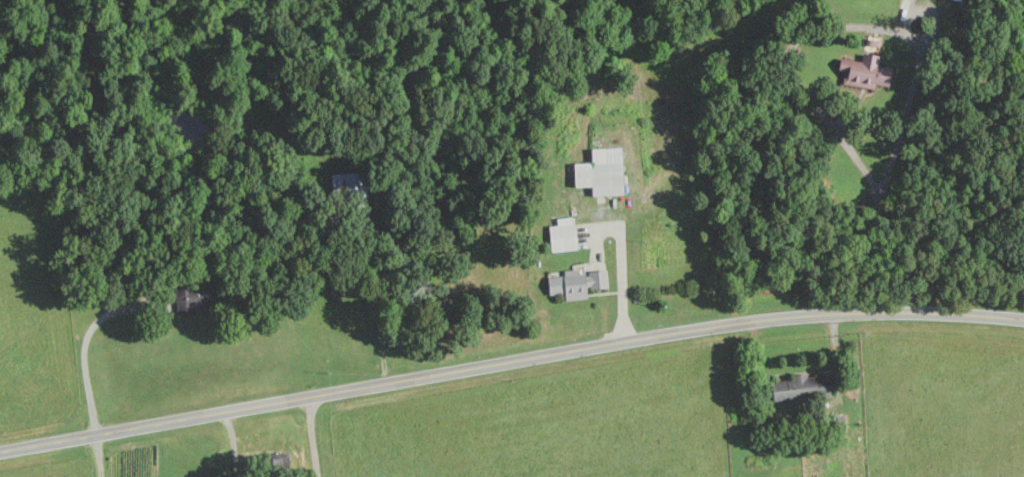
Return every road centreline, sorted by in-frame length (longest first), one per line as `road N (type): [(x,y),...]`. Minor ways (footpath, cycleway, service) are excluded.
road 1 (residential): [(1023,319),(903,313),(763,321),(0,453)]

